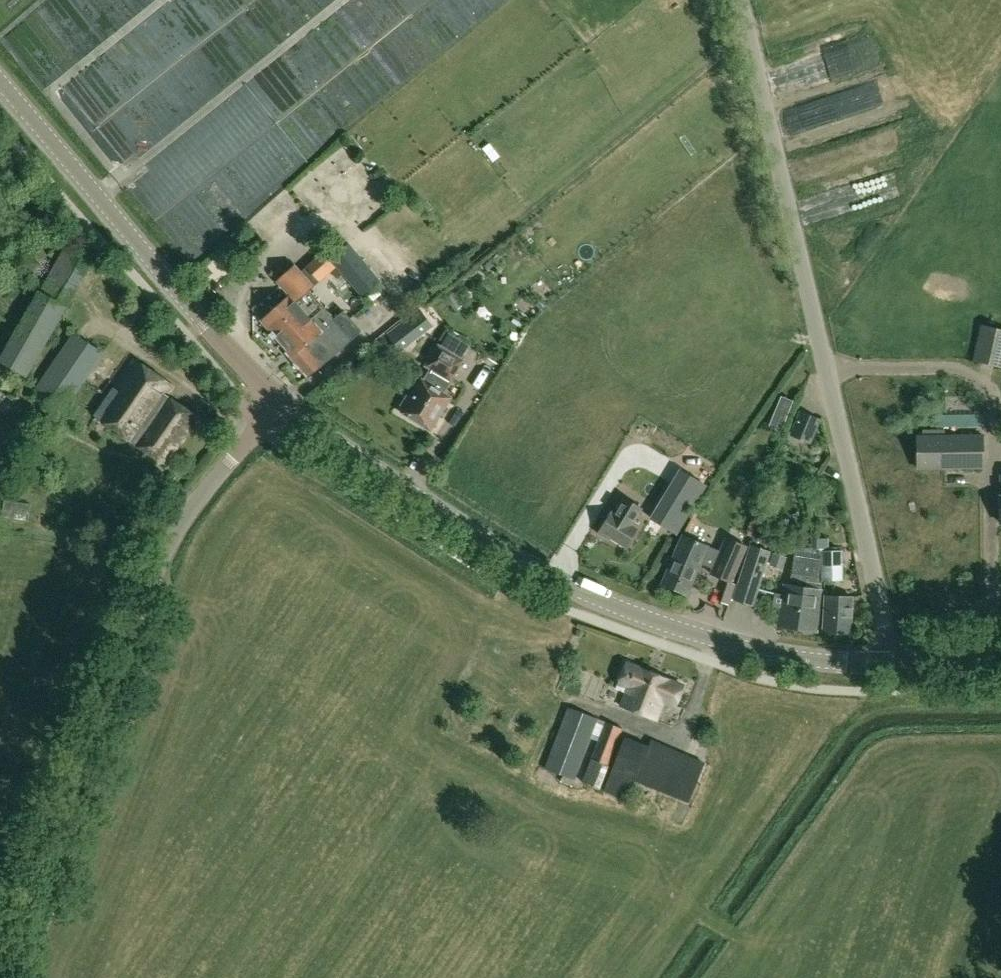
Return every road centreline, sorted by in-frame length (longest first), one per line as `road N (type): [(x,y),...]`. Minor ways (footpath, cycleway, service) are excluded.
road 1 (residential): [(891,664),(739,0)]
road 2 (tertiary): [(891,664),(751,650),(555,586),(275,404)]
road 3 (unclassified): [(1,977),(170,542),(275,404)]
road 4 (track): [(749,42),(508,240),(348,363),(275,404)]
road 5 (tertiary): [(275,404),(0,81)]

